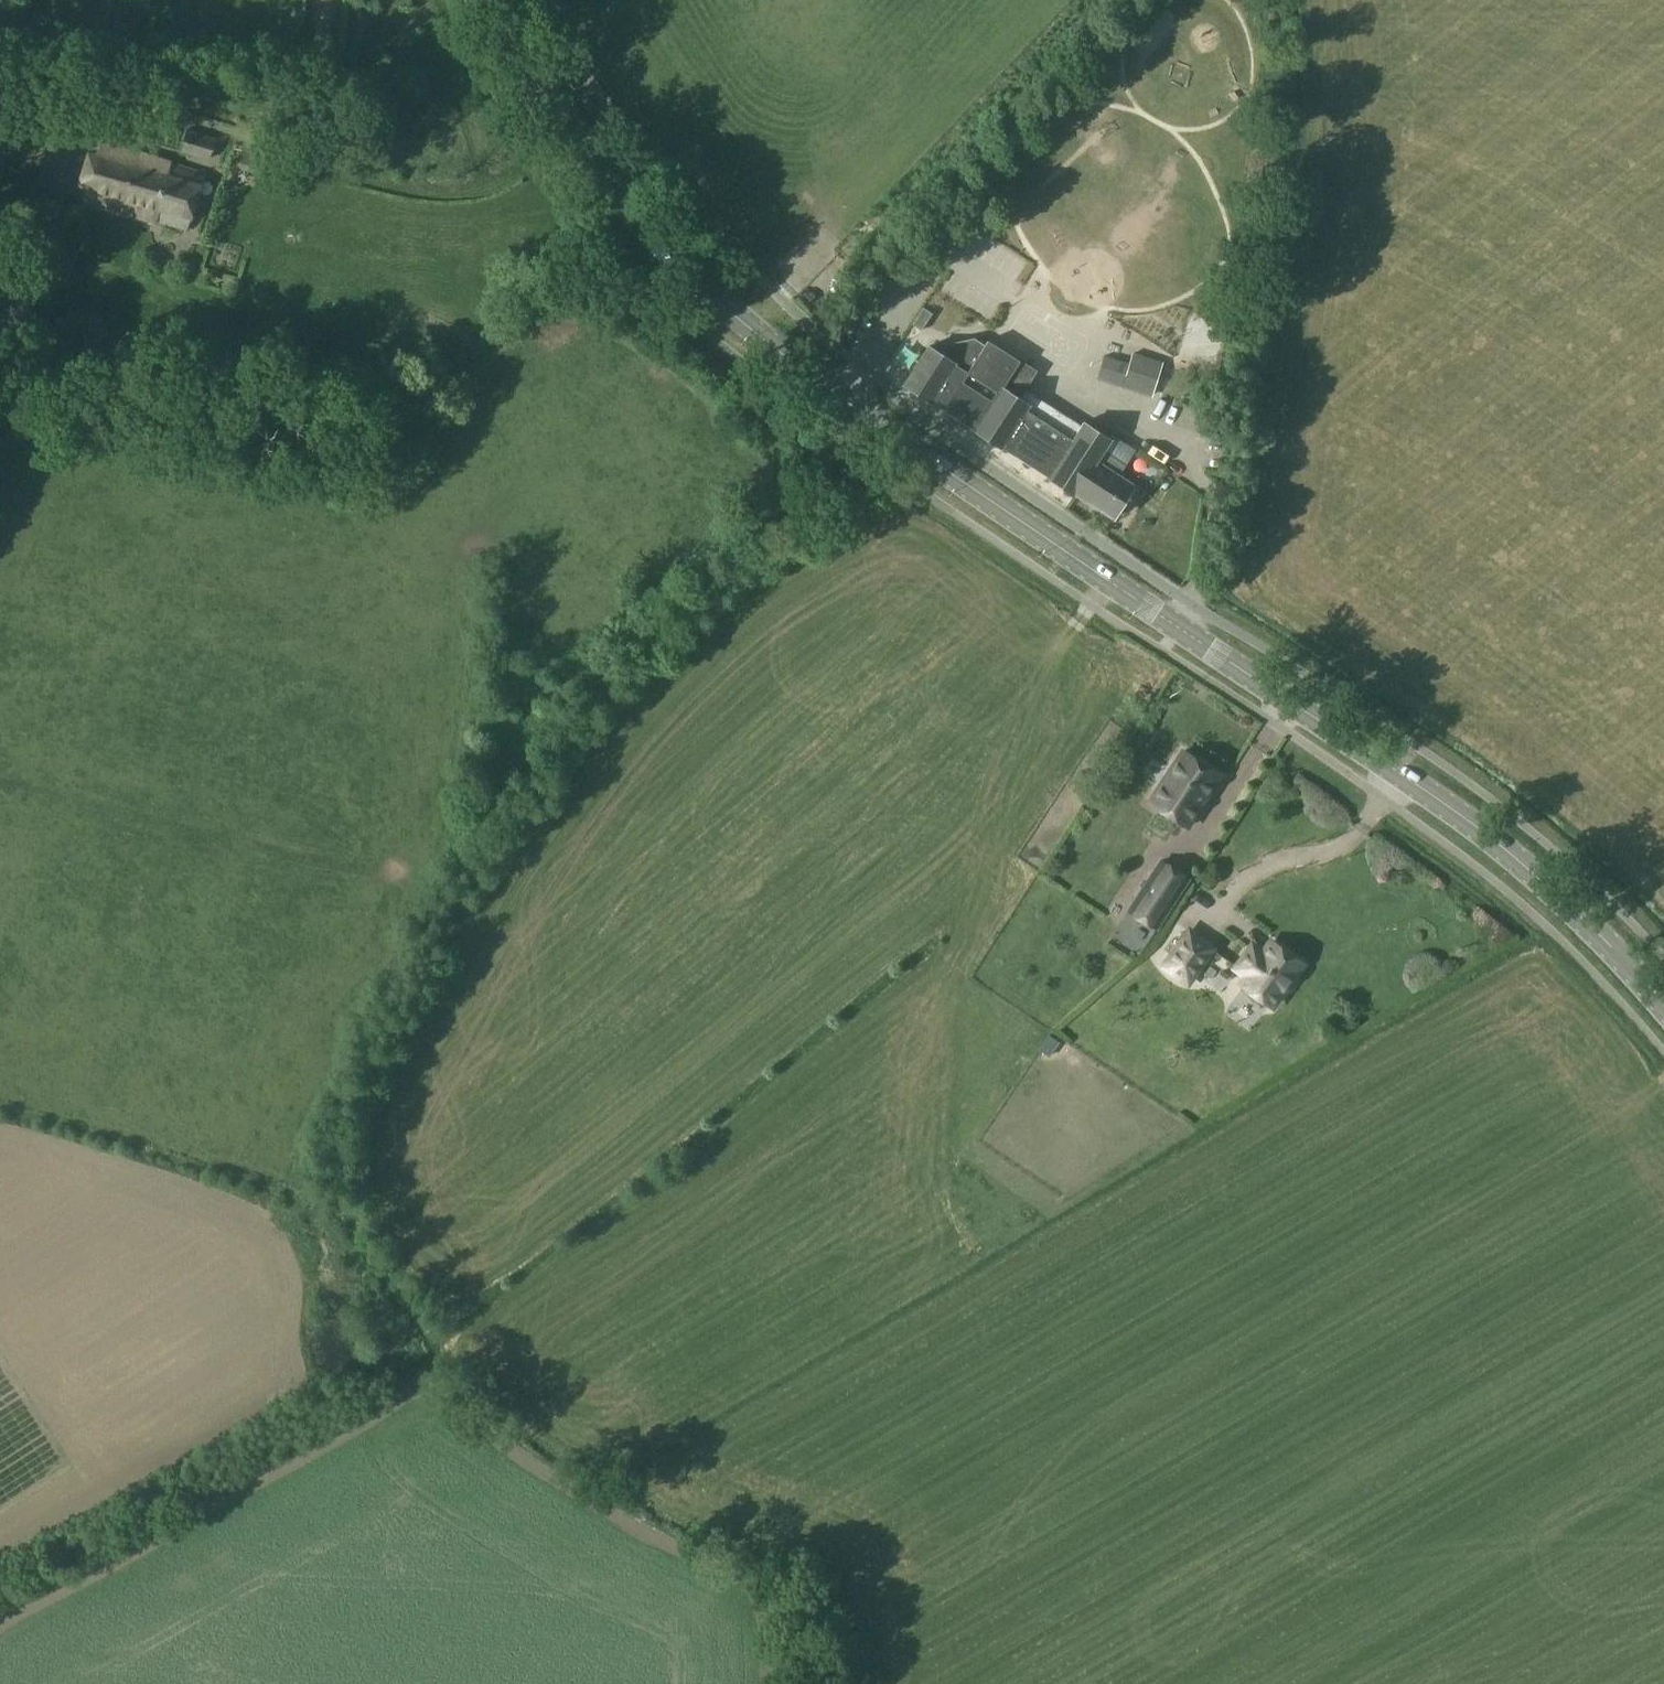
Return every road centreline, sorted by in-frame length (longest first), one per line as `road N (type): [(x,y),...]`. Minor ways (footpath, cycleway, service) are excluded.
road 1 (secondary): [(1663,1008),(1611,944),(1495,842),(739,317),(651,229),(575,126),(504,0)]

